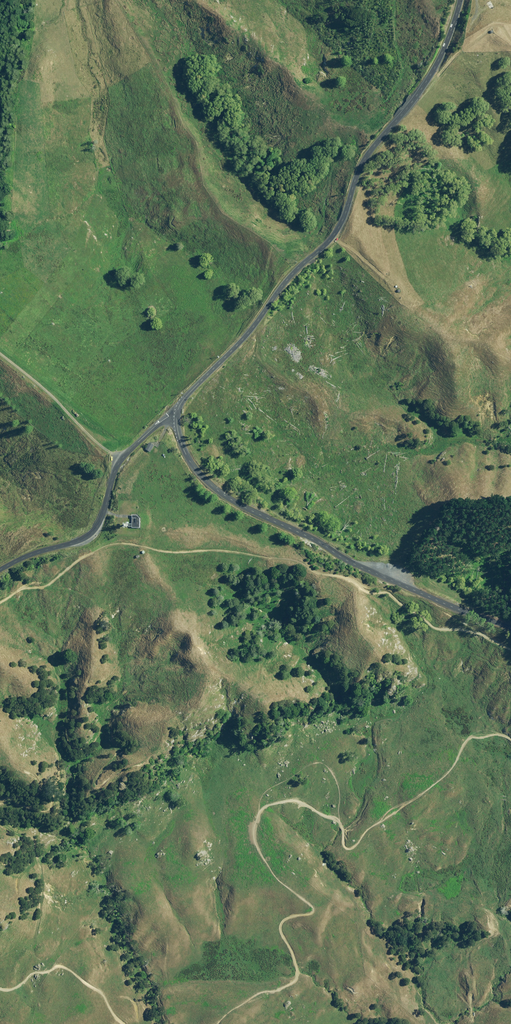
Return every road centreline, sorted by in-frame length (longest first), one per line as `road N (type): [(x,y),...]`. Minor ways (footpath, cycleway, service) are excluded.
road 1 (tertiary): [(177,415),(337,231),(368,154),(435,67),(461,0)]
road 2 (tertiary): [(510,629),(355,564),(226,496),(191,462),(177,415)]
road 3 (unclassified): [(177,415),(119,464),(92,531),(0,570)]

